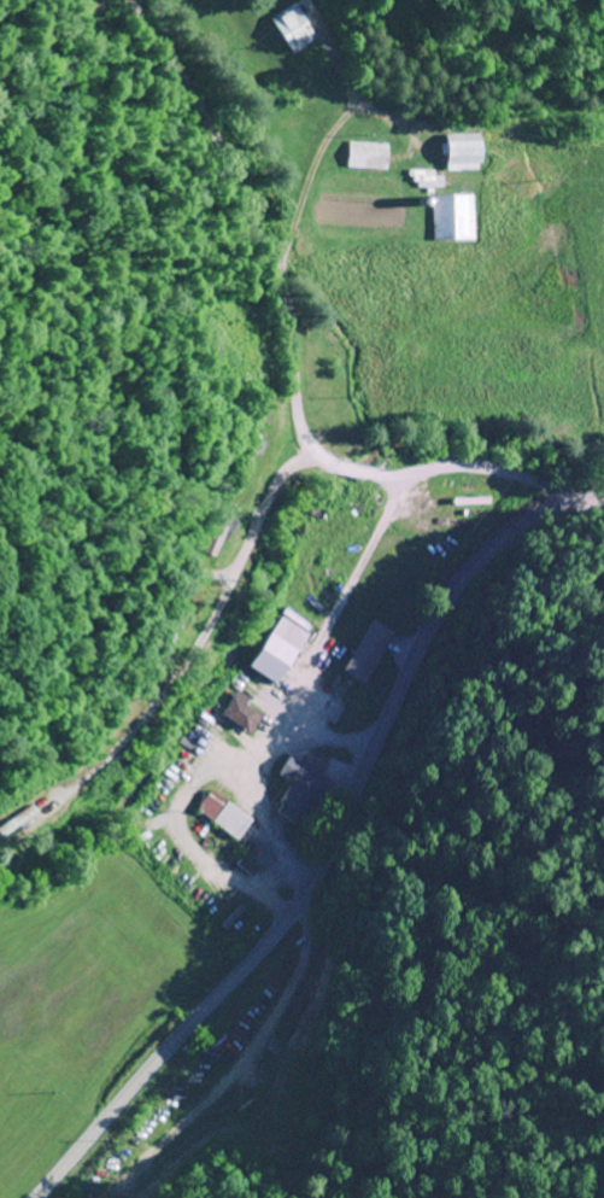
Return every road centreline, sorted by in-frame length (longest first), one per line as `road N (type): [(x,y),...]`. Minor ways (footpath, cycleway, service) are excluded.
road 1 (secondary): [(43,1197),(306,902),(420,635),(451,583),(518,519),(545,504),(603,493)]
road 2 (residential): [(570,498),(489,472),(450,471),(375,490),(323,469),(309,444),(285,286),(187,88),(129,0)]
road 3 (residential): [(309,444),(54,797),(6,813)]

